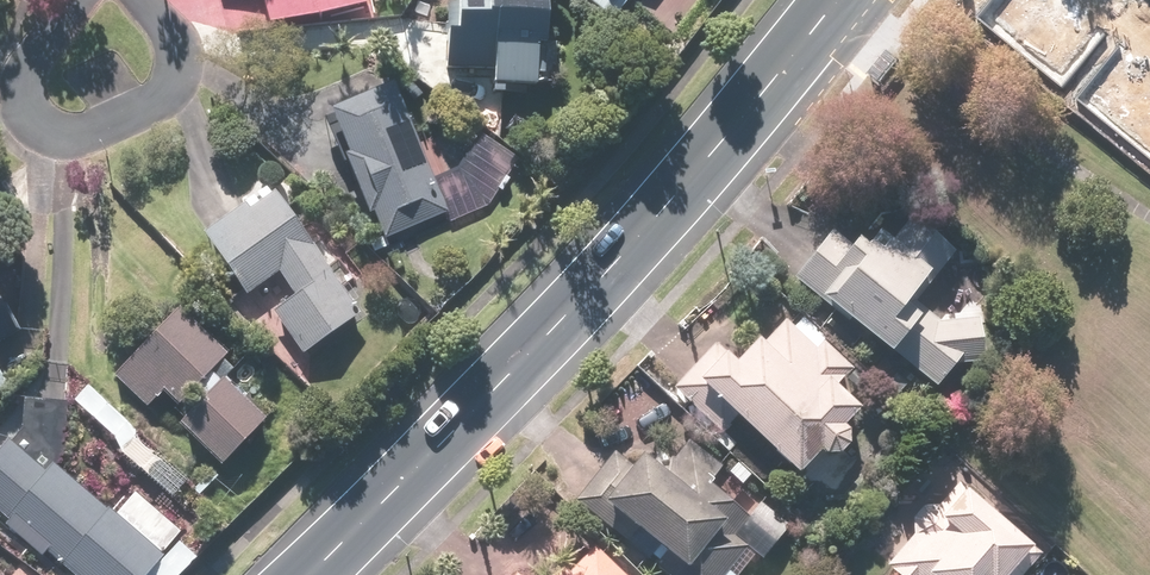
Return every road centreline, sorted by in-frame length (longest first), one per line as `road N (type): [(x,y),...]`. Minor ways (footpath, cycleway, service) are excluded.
road 1 (primary): [(827,0),(610,269),(312,574)]
road 2 (residential): [(143,0),(180,48),(164,97),(78,129),(42,129),(25,104),(26,80),(73,0)]

